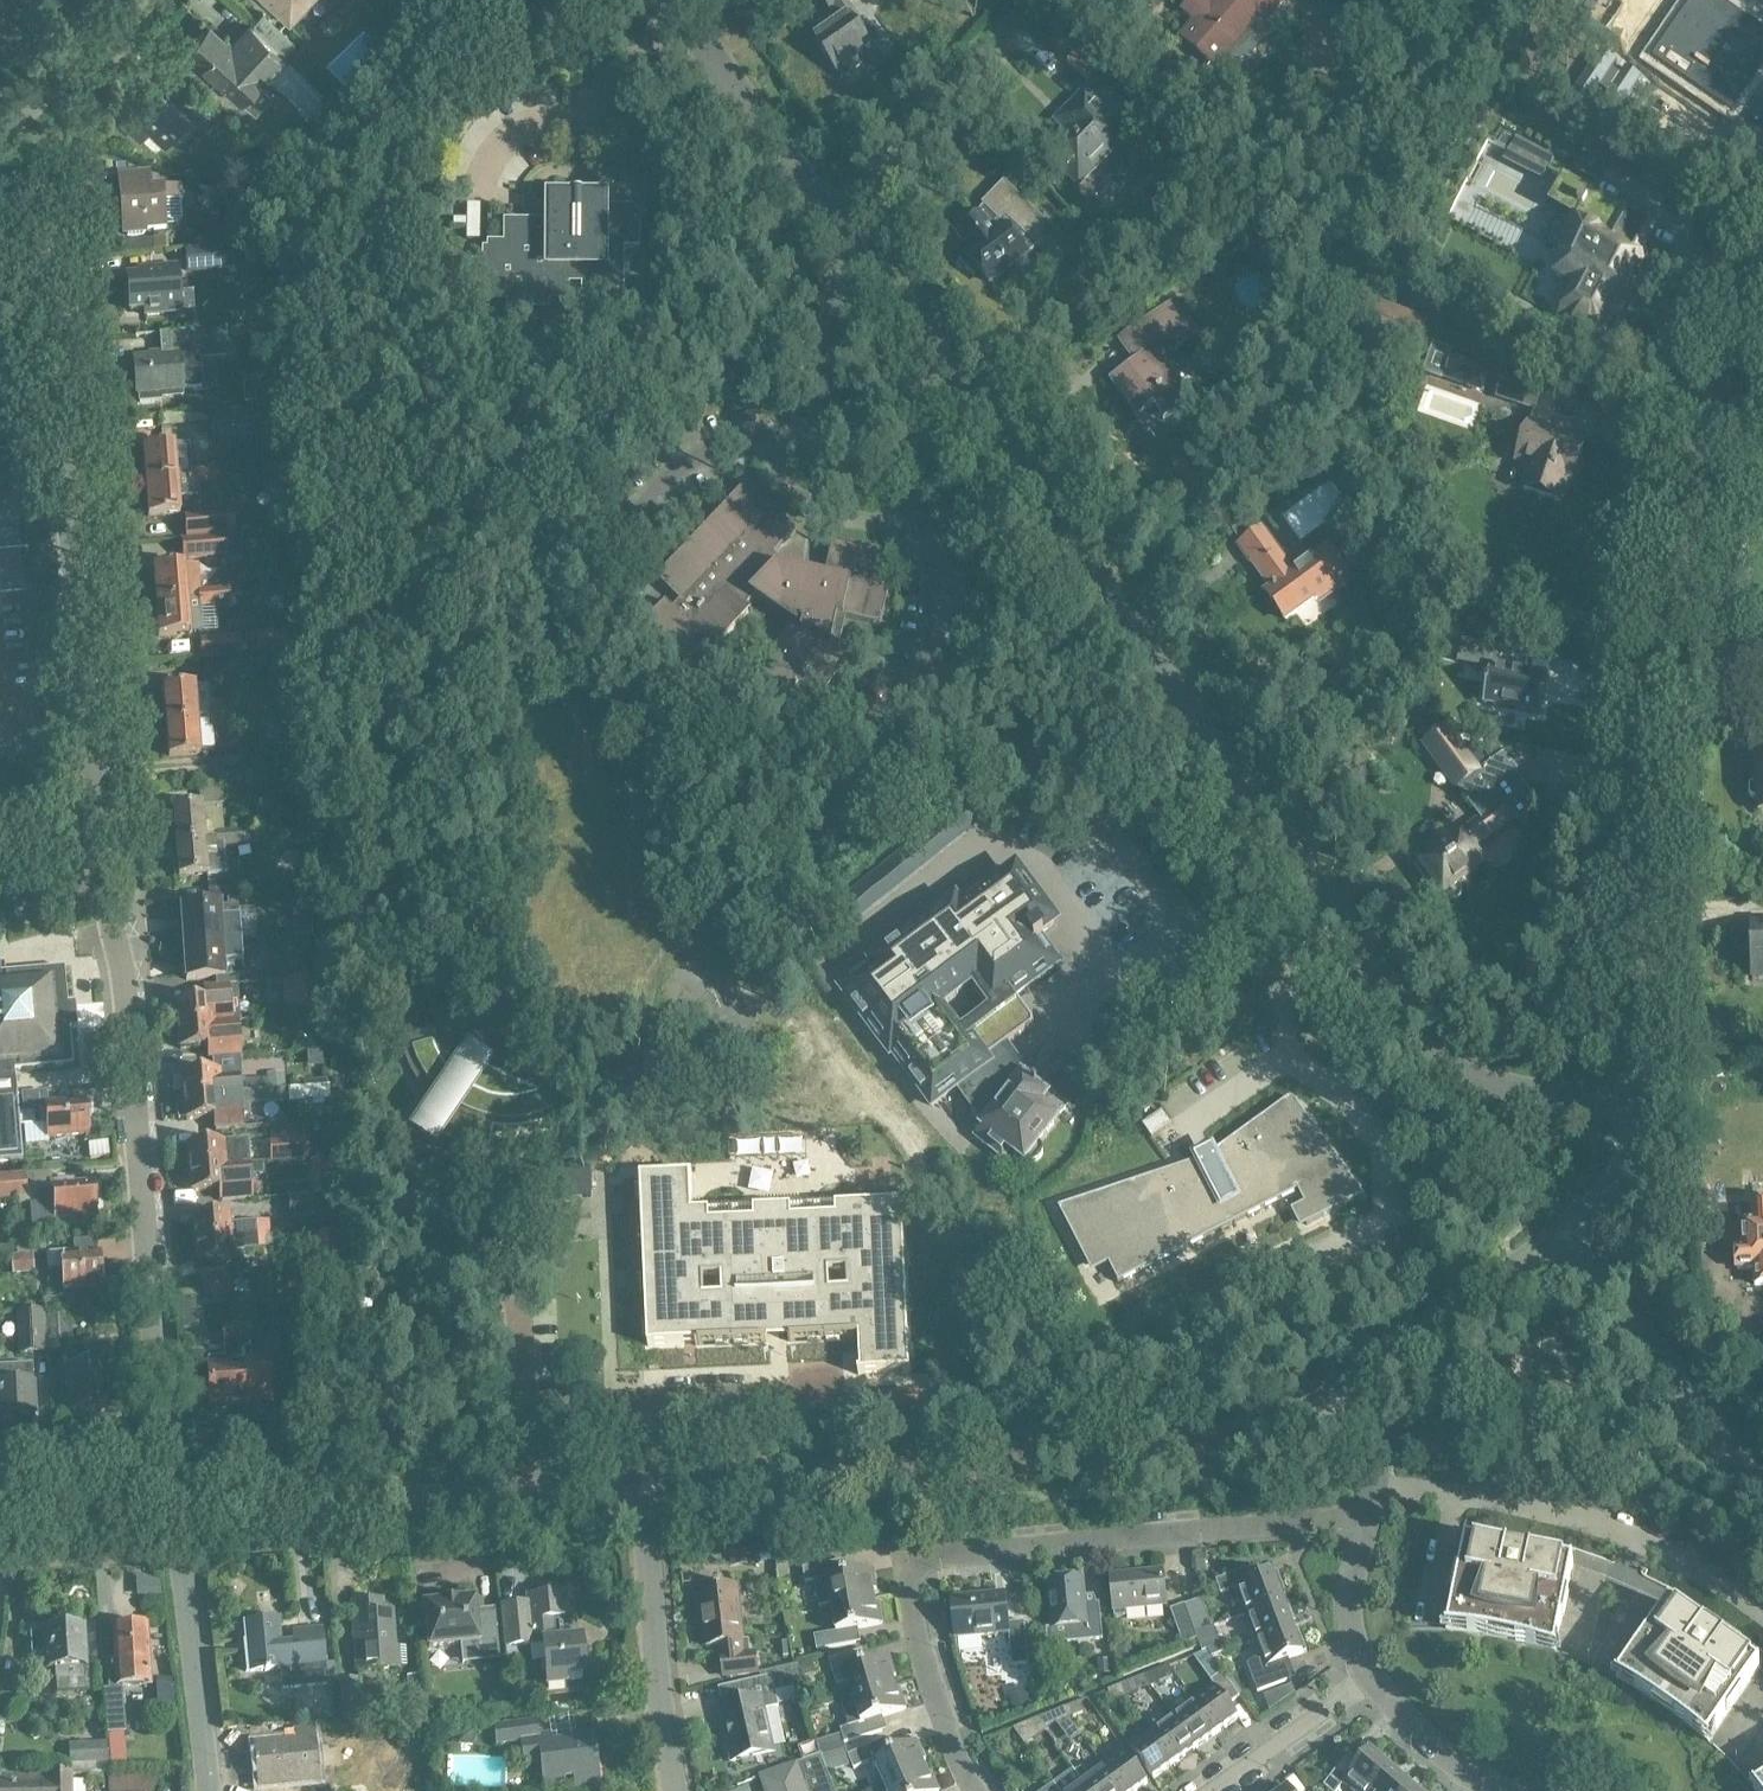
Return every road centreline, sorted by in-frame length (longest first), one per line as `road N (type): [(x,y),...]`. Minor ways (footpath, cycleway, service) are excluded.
road 1 (unclassified): [(1641,1100),(1530,1093),(1468,1071),(1399,1009),(1347,923),(833,227)]
road 2 (residential): [(108,889),(43,260),(24,219),(0,194)]
road 3 (residential): [(648,1485),(1185,1451),(1268,1429),(1342,1389)]
road 4 (residential): [(976,1790),(914,1622),(910,1561),(1373,1510)]
road 5 (residential): [(174,1511),(123,952),(108,889)]
road 6 (residential): [(174,1511),(648,1485)]
road 7 (unclassified): [(1641,1100),(1665,689)]
road 8 (residential): [(1762,1611),(1652,1540),(1560,1513),(1378,1485)]
road 9 (unclassified): [(1665,689),(1684,562),(1736,362),(1762,300)]
road 10 (residential): [(1762,1479),(1561,1233)]
road 11 (residential): [(679,1790),(656,1653),(648,1485)]
road 12 (residential): [(833,227),(1034,0)]
road 13 (residential): [(208,1790),(174,1511)]
road 14 (unclassified): [(833,227),(668,0)]
road 15 (residential): [(1342,1389),(1561,1233)]
road 16 (residential): [(0,149),(136,0)]
road 17 (residential): [(1212,1790),(1372,1678)]
road 18 (residential): [(1372,1678),(1347,1622),(1373,1510)]
road 19 (residential): [(0,1520),(174,1511)]
road 20 (residential): [(1499,1790),(1432,1746),(1372,1678)]
road 21 (residential): [(1561,1233),(1595,1204),(1633,1149),(1641,1100)]

